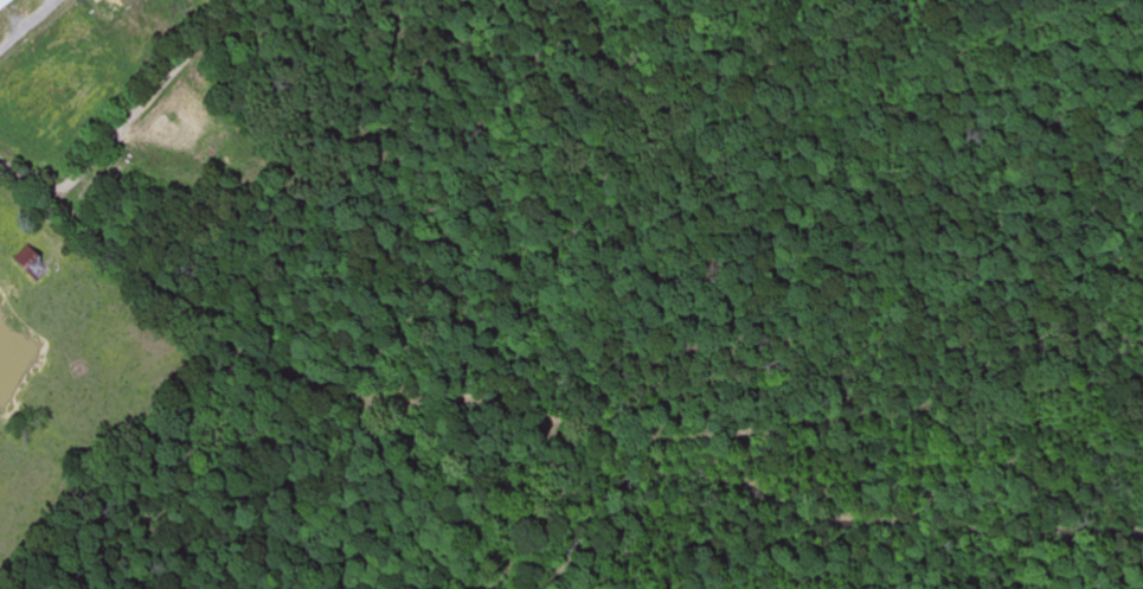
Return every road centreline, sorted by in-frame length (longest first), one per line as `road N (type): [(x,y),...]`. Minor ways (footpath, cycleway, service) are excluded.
road 1 (residential): [(56,205),(232,0)]

